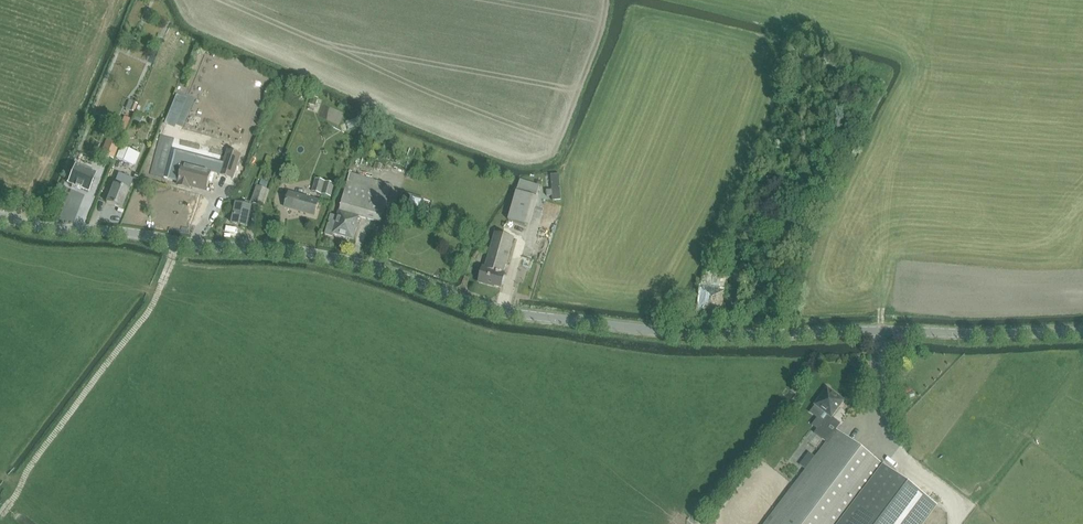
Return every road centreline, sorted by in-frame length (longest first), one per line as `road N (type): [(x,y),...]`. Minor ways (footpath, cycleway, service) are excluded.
road 1 (tertiary): [(1082,329),(656,335),(499,312),(335,256),(179,244),(0,216)]
road 2 (track): [(1,516),(147,316),(179,244)]
road 3 (track): [(953,523),(962,512),(870,432),(883,310)]
road 4 (track): [(117,0),(16,221)]

